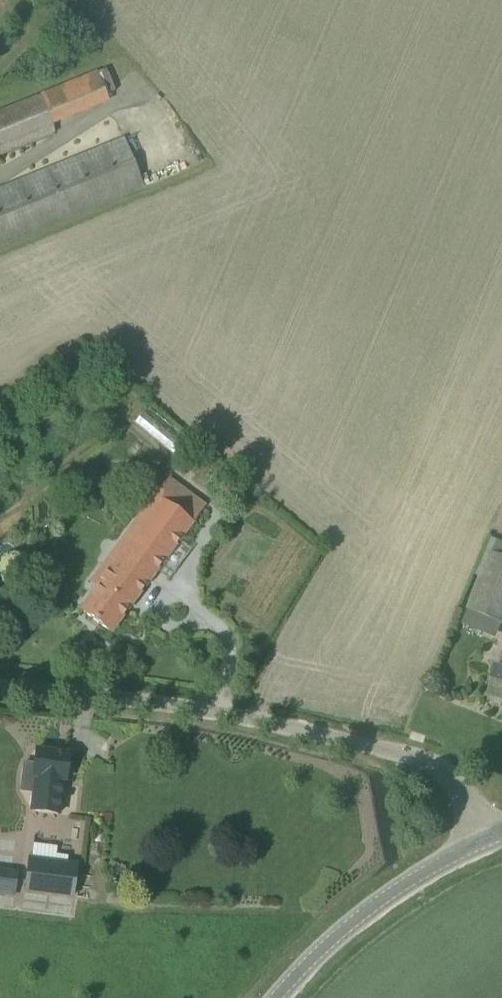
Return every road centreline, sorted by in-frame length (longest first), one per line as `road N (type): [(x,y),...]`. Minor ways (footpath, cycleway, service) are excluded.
road 1 (unclassified): [(478,842),(462,793),(435,767),(394,753),(188,707),(0,686)]
road 2 (unclassified): [(277,997),(316,953),(402,884),(478,842)]

